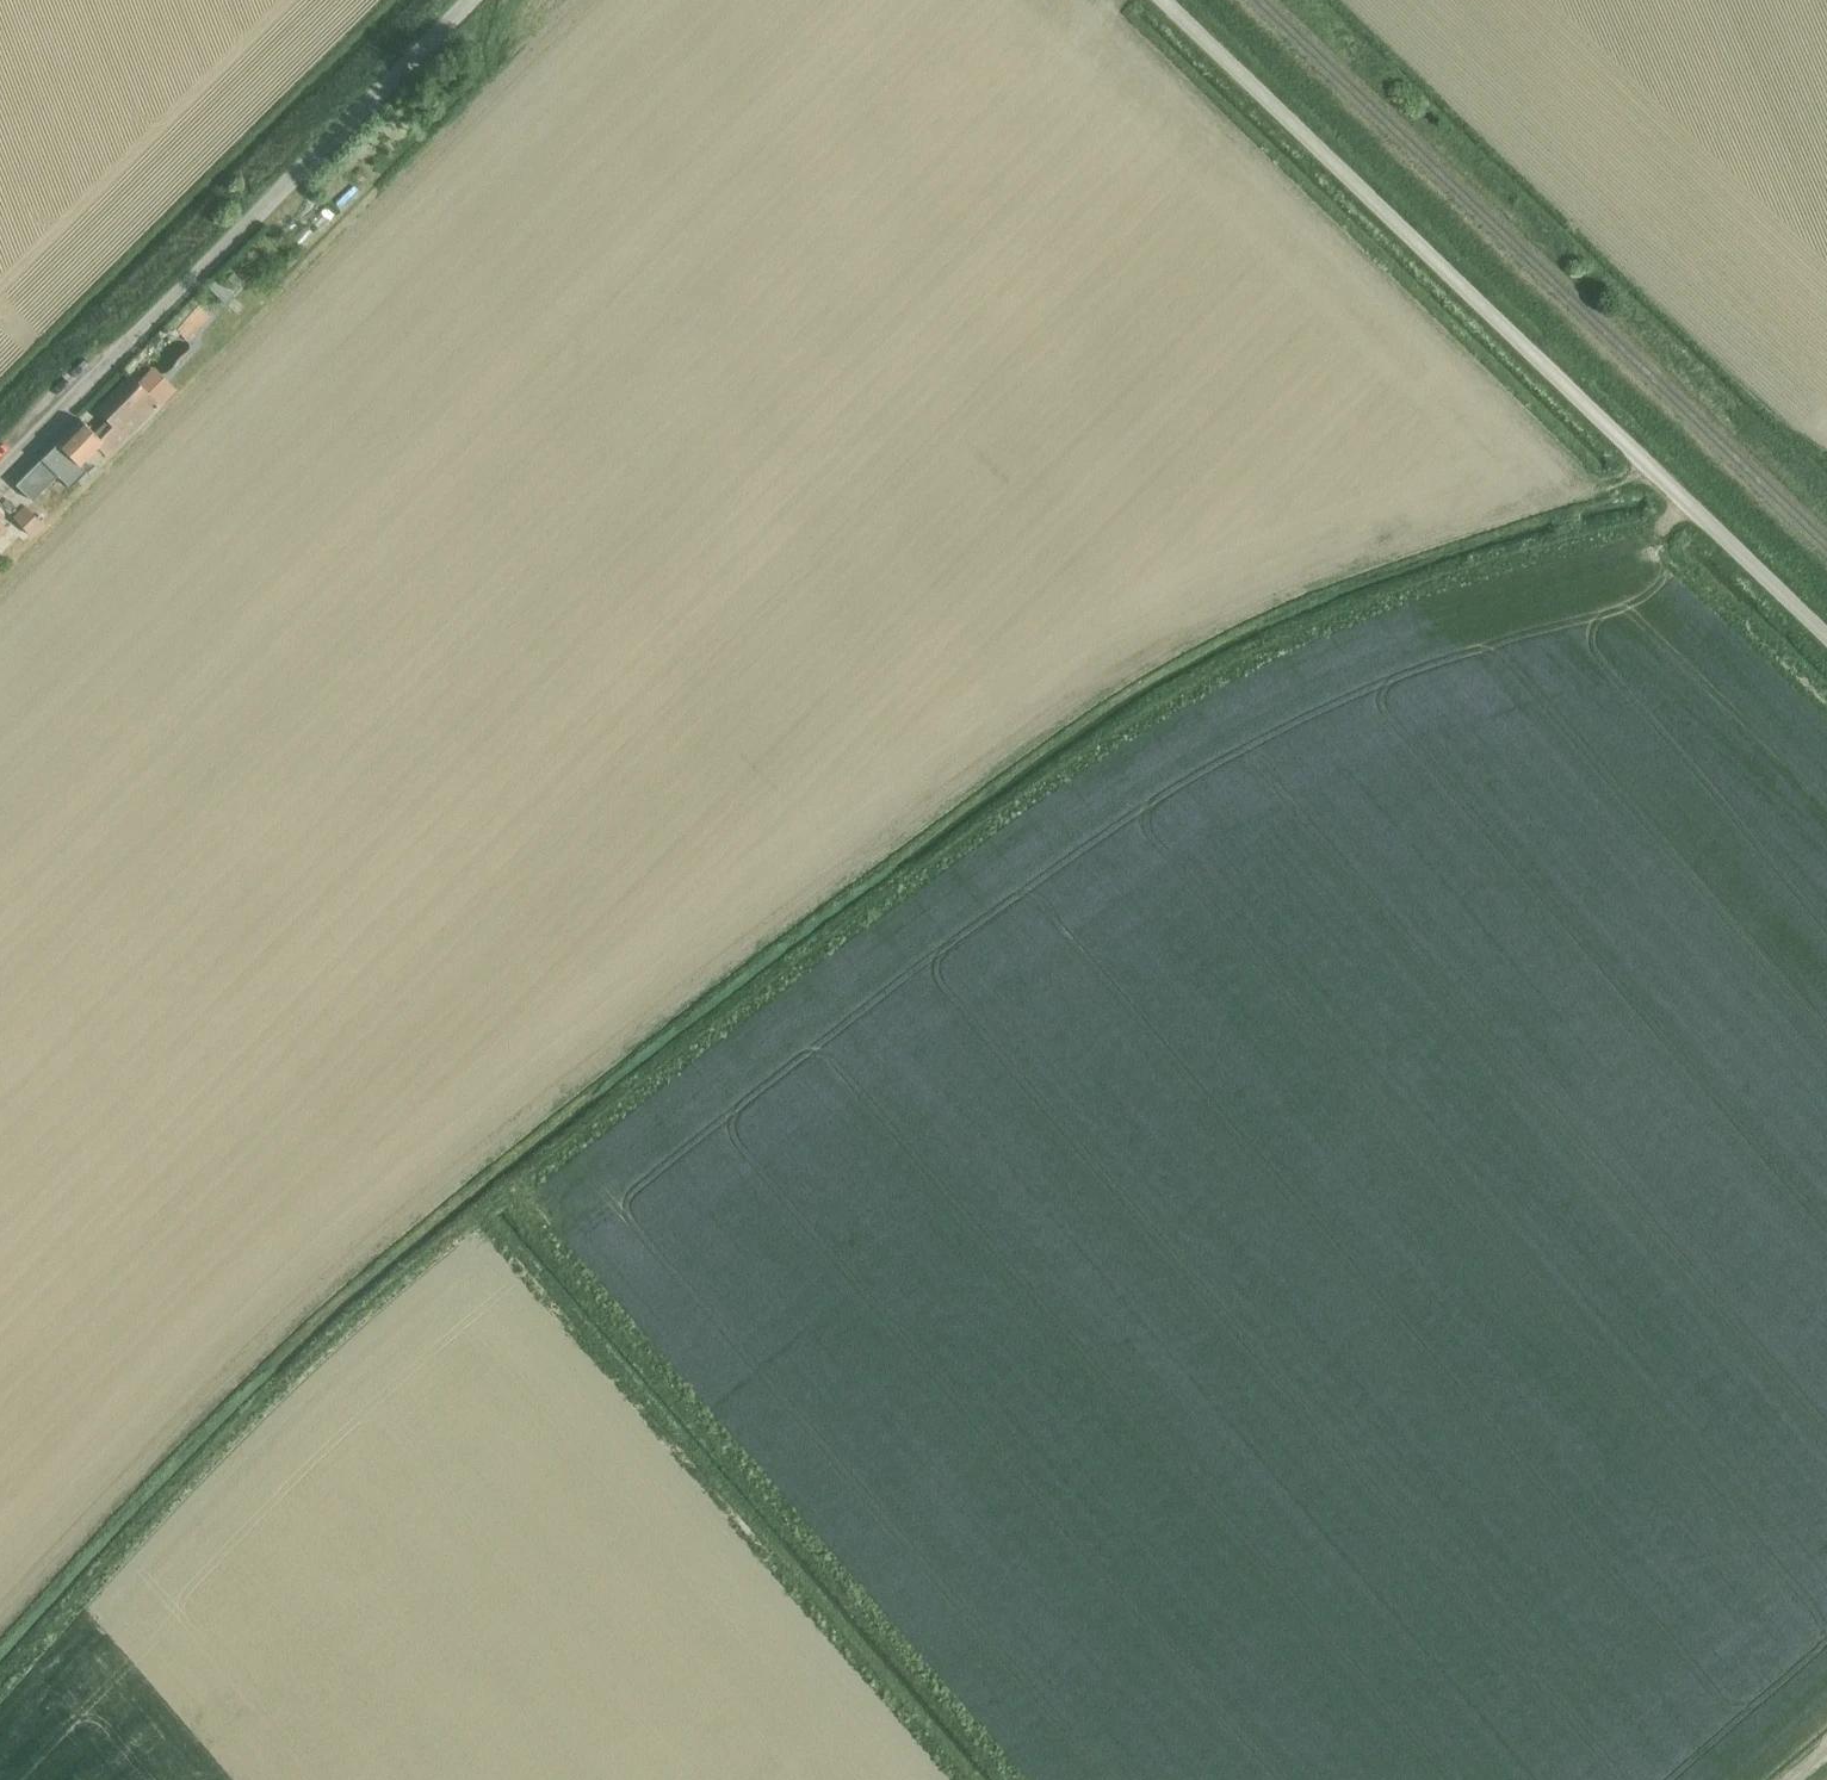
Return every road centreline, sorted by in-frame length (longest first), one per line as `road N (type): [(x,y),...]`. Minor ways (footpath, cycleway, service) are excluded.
road 1 (unclassified): [(1826,631),(1169,0)]
road 2 (unclassified): [(0,474),(470,0)]

